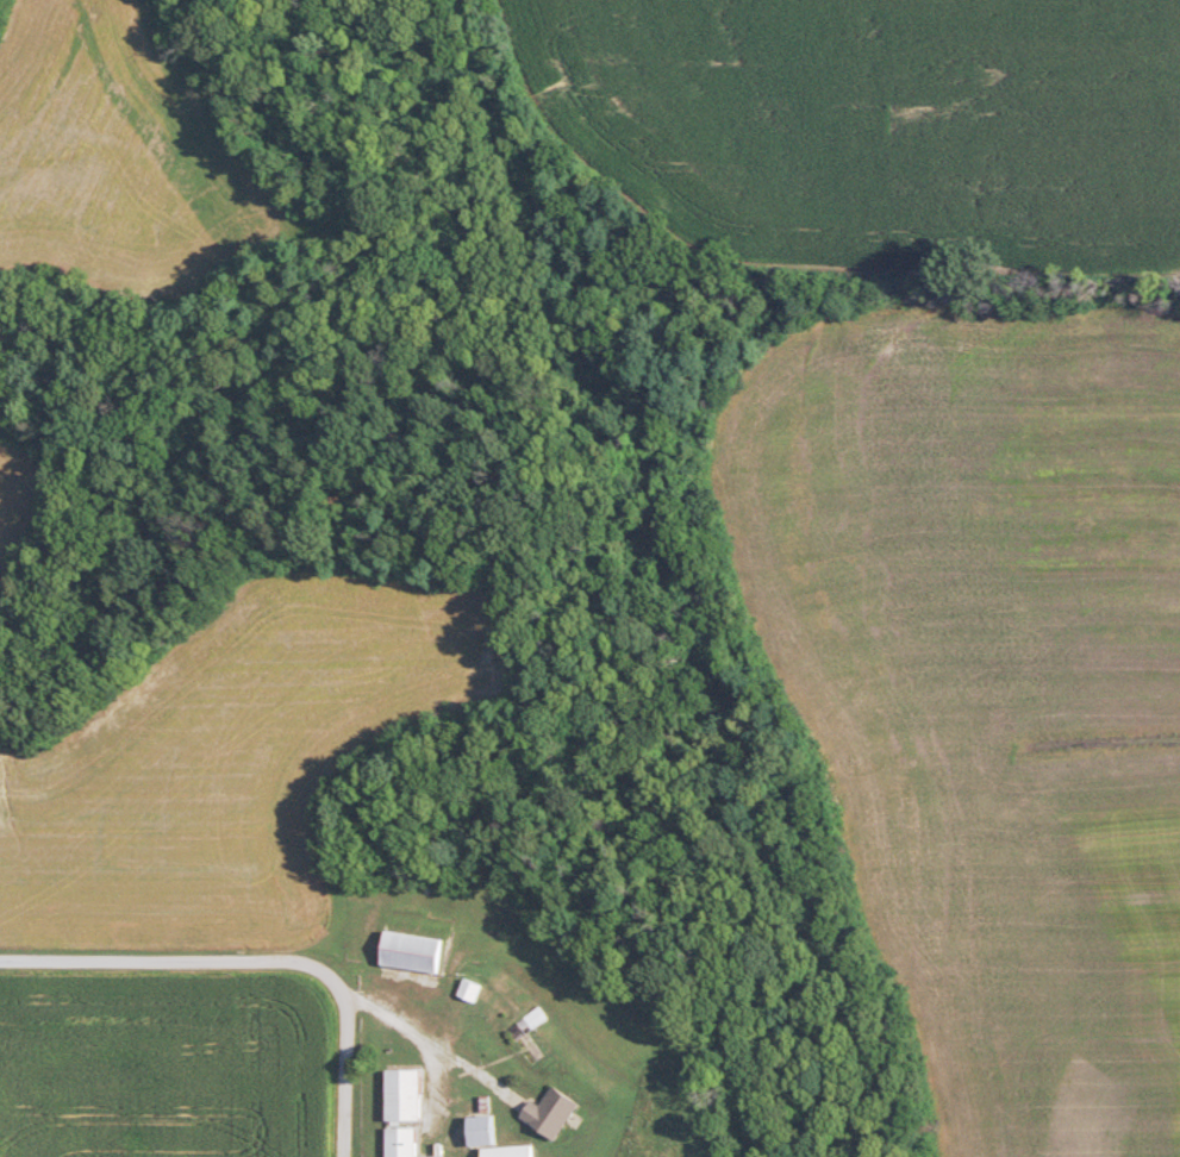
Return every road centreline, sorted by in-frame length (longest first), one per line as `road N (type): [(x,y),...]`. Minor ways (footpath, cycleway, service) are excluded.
road 1 (residential): [(337,984),(323,969),(264,958),(0,965)]
road 2 (residential): [(342,1156),(344,1018),(337,984)]

